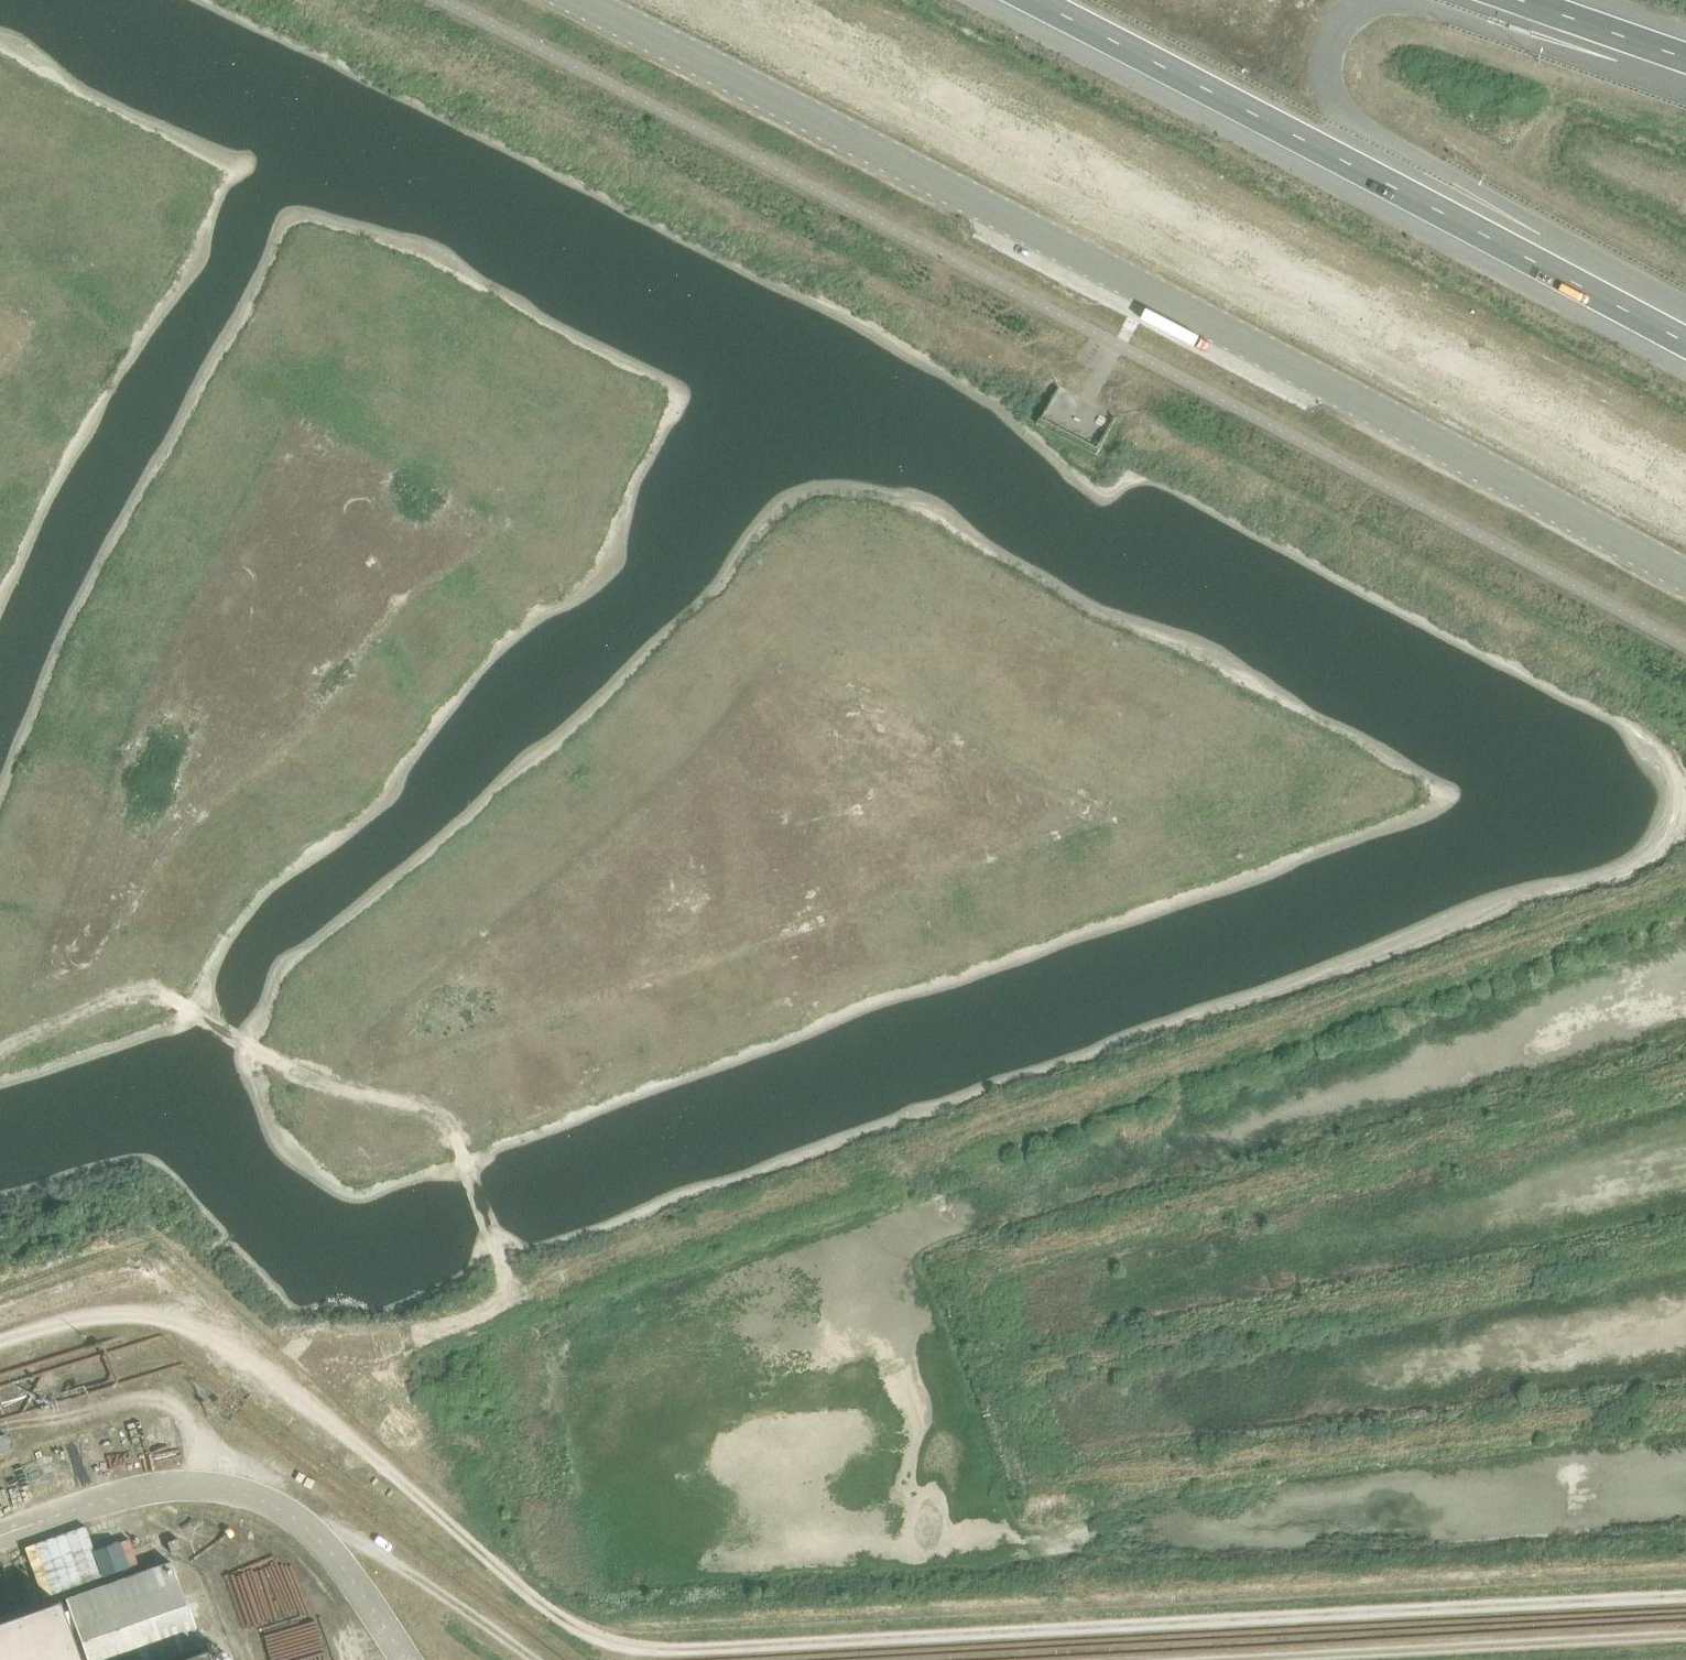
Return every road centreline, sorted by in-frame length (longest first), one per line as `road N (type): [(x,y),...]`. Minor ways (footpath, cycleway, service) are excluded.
road 1 (unclassified): [(557,0),(1028,228),(1685,575)]
road 2 (trunk): [(1035,0),(1685,342)]
road 3 (trunk): [(1685,59),(1522,0)]

